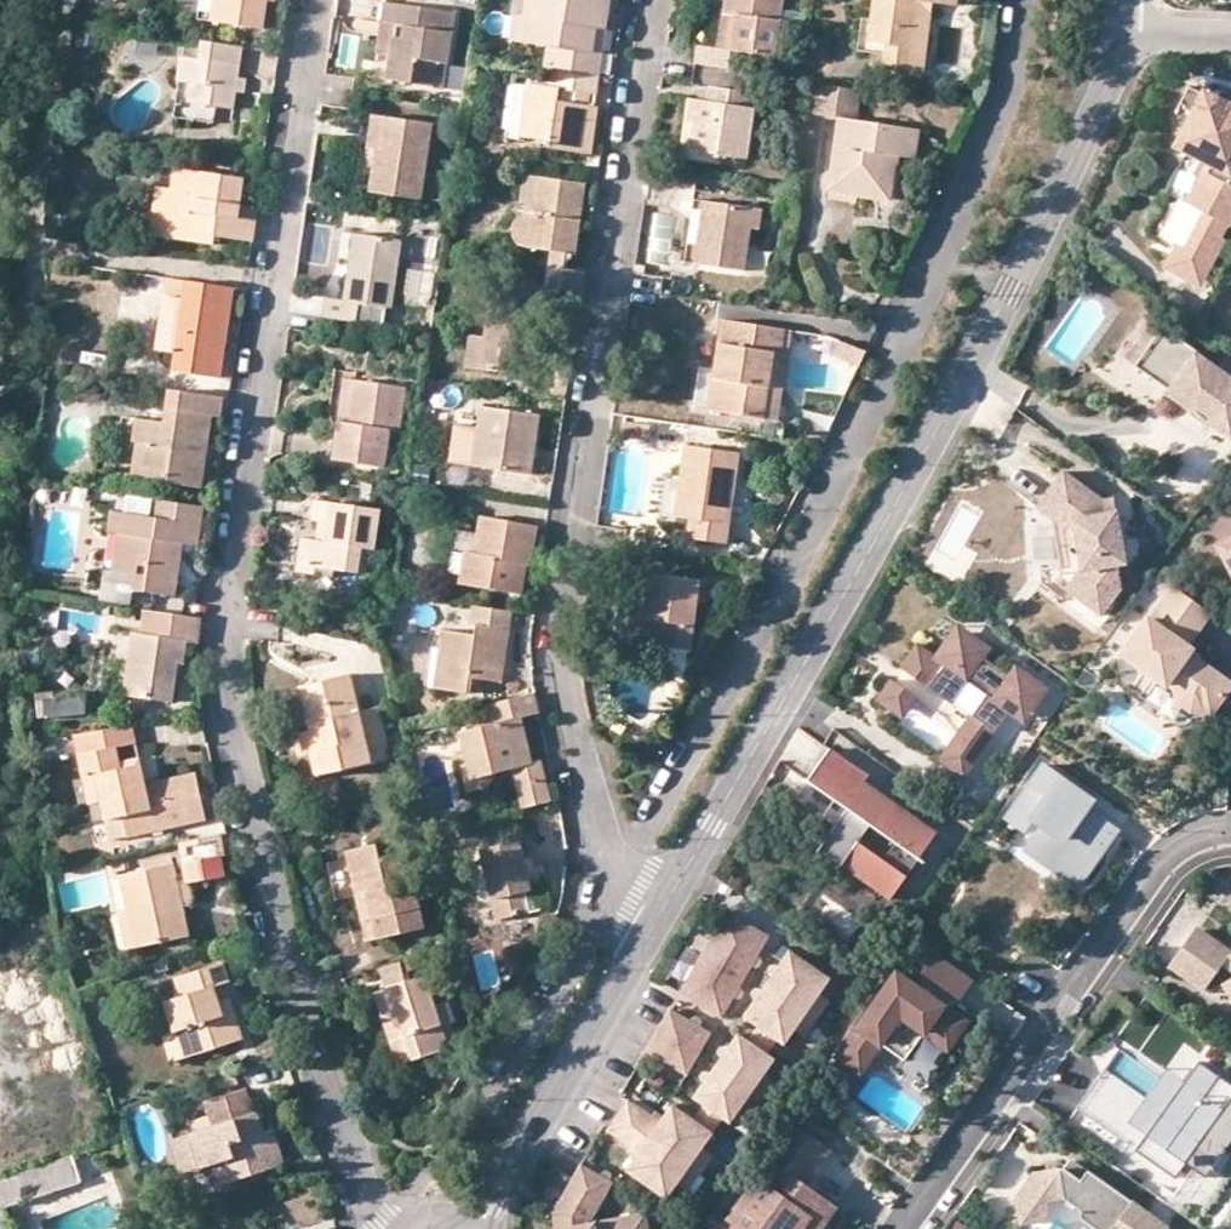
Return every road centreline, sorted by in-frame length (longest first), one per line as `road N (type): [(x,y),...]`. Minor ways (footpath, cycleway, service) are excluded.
road 1 (residential): [(315,0),(229,601),(227,664),(242,775),(299,997),(372,1228)]
road 2 (residential): [(658,916),(1009,291),(1098,101),(1119,32)]
road 3 (residential): [(658,916),(613,872),(573,722),(563,645),(652,0)]
road 4 (residential): [(899,1228),(1159,865),(1193,838),(1230,828)]
road 5 (residential): [(658,916),(485,1228)]

